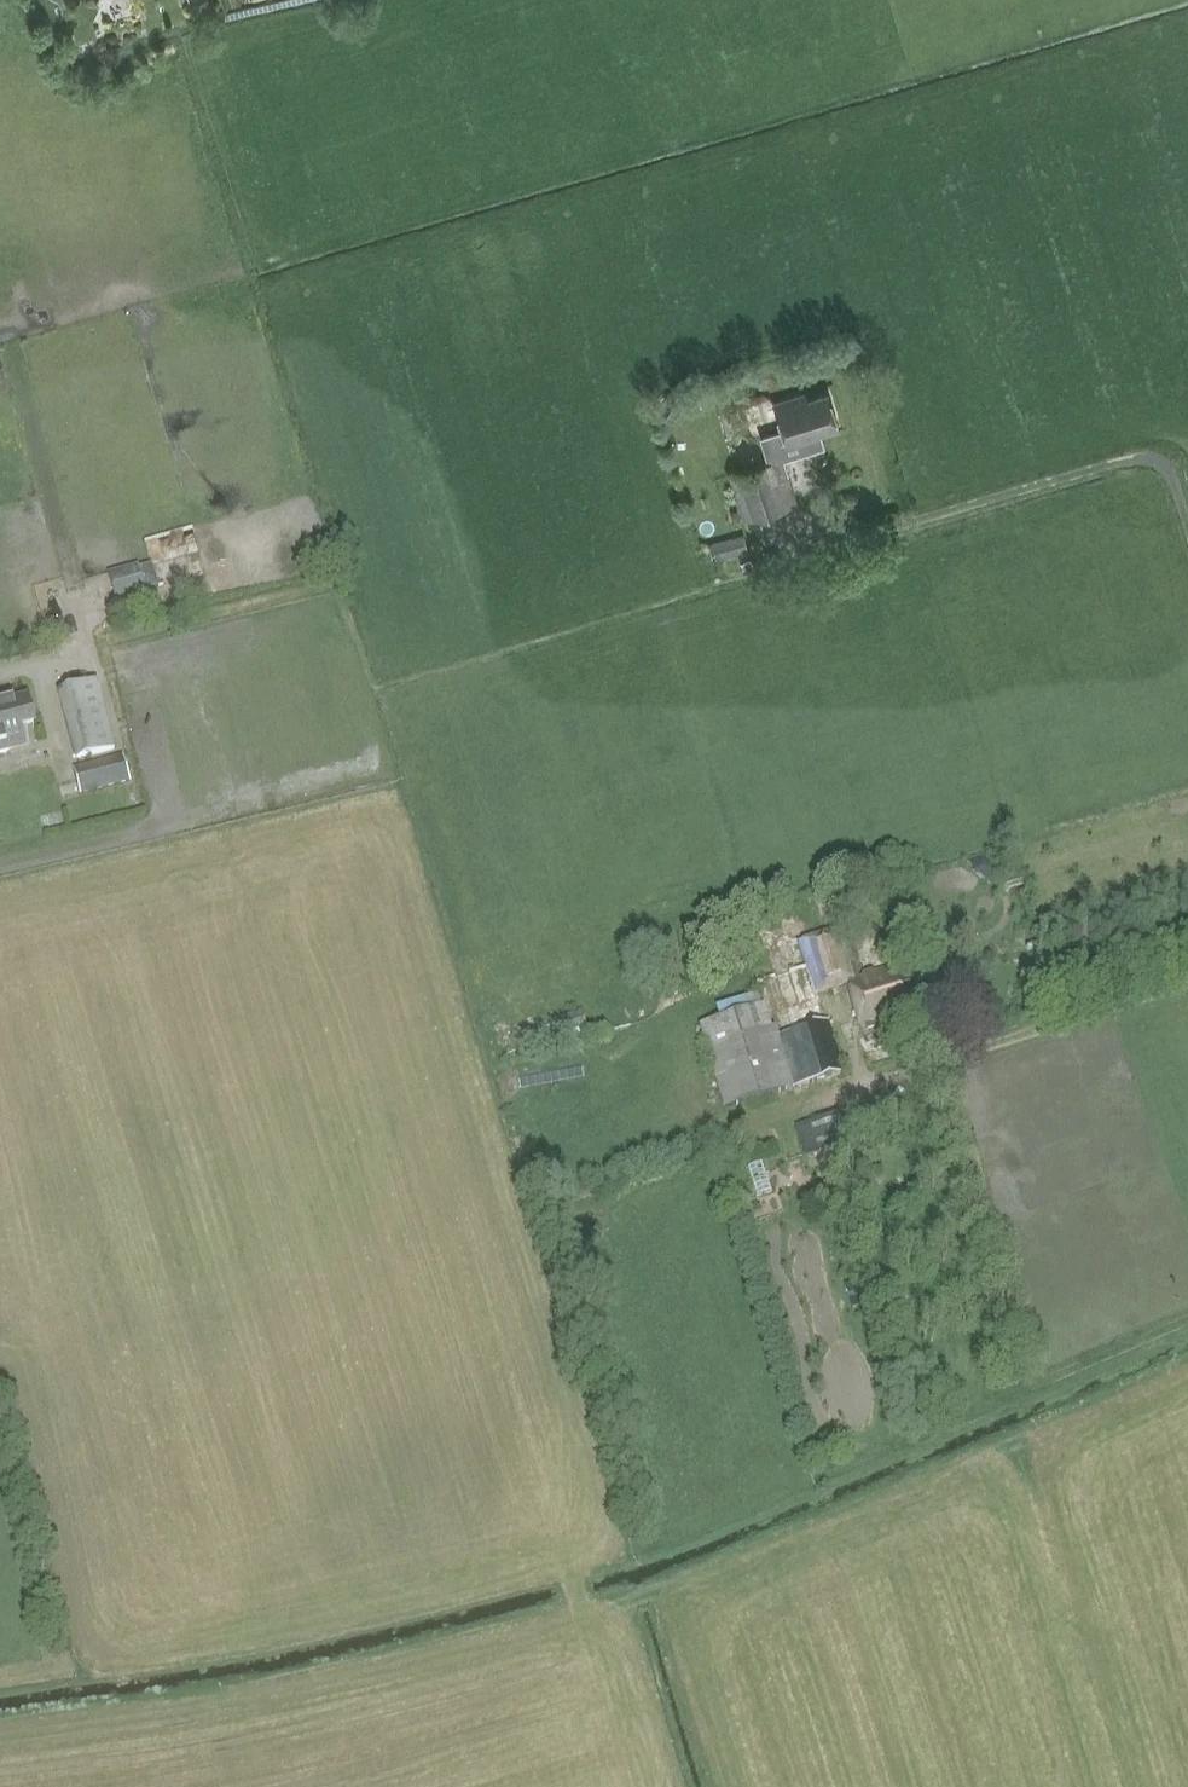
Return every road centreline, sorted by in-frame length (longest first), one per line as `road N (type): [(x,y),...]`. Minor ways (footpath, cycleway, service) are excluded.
road 1 (track): [(1187,538),(1168,472),(1137,457),(901,531)]
road 2 (track): [(1187,1322),(896,1446)]
road 3 (track): [(1187,985),(1053,1029)]

